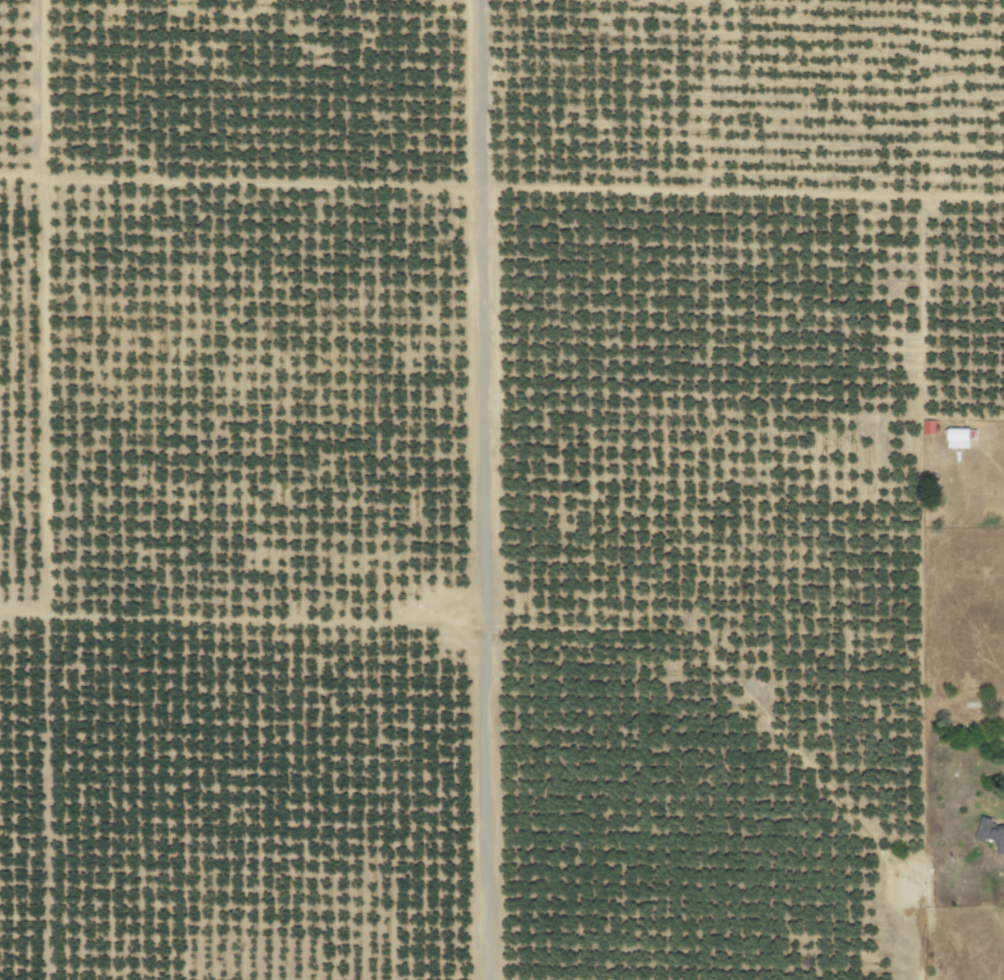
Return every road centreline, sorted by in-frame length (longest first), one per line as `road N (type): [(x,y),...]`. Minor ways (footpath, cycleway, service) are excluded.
road 1 (residential): [(485,979),(477,0)]

